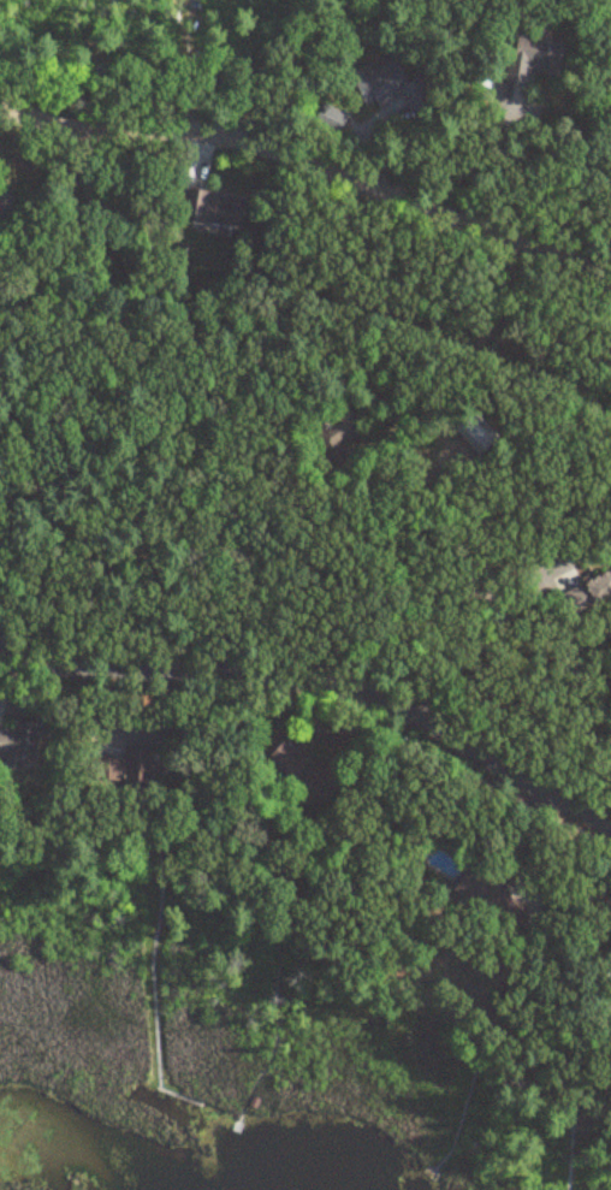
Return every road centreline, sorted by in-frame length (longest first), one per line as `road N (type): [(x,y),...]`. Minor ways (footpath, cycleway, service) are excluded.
road 1 (residential): [(610,289),(589,266),(530,242),(232,138),(85,131),(0,102)]
road 2 (residential): [(610,819),(352,692),(291,677),(0,661)]

